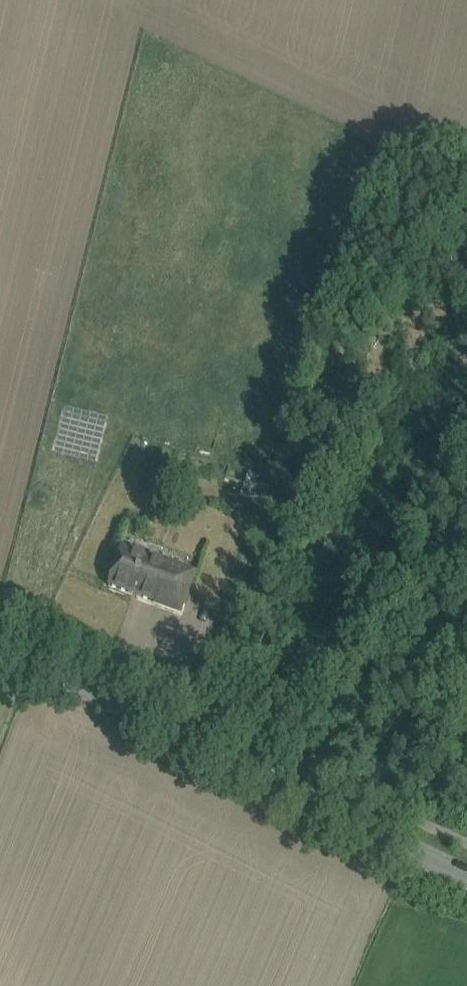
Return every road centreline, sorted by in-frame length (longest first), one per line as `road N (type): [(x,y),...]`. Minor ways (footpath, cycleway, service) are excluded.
road 1 (tertiary): [(466,868),(0,636)]

